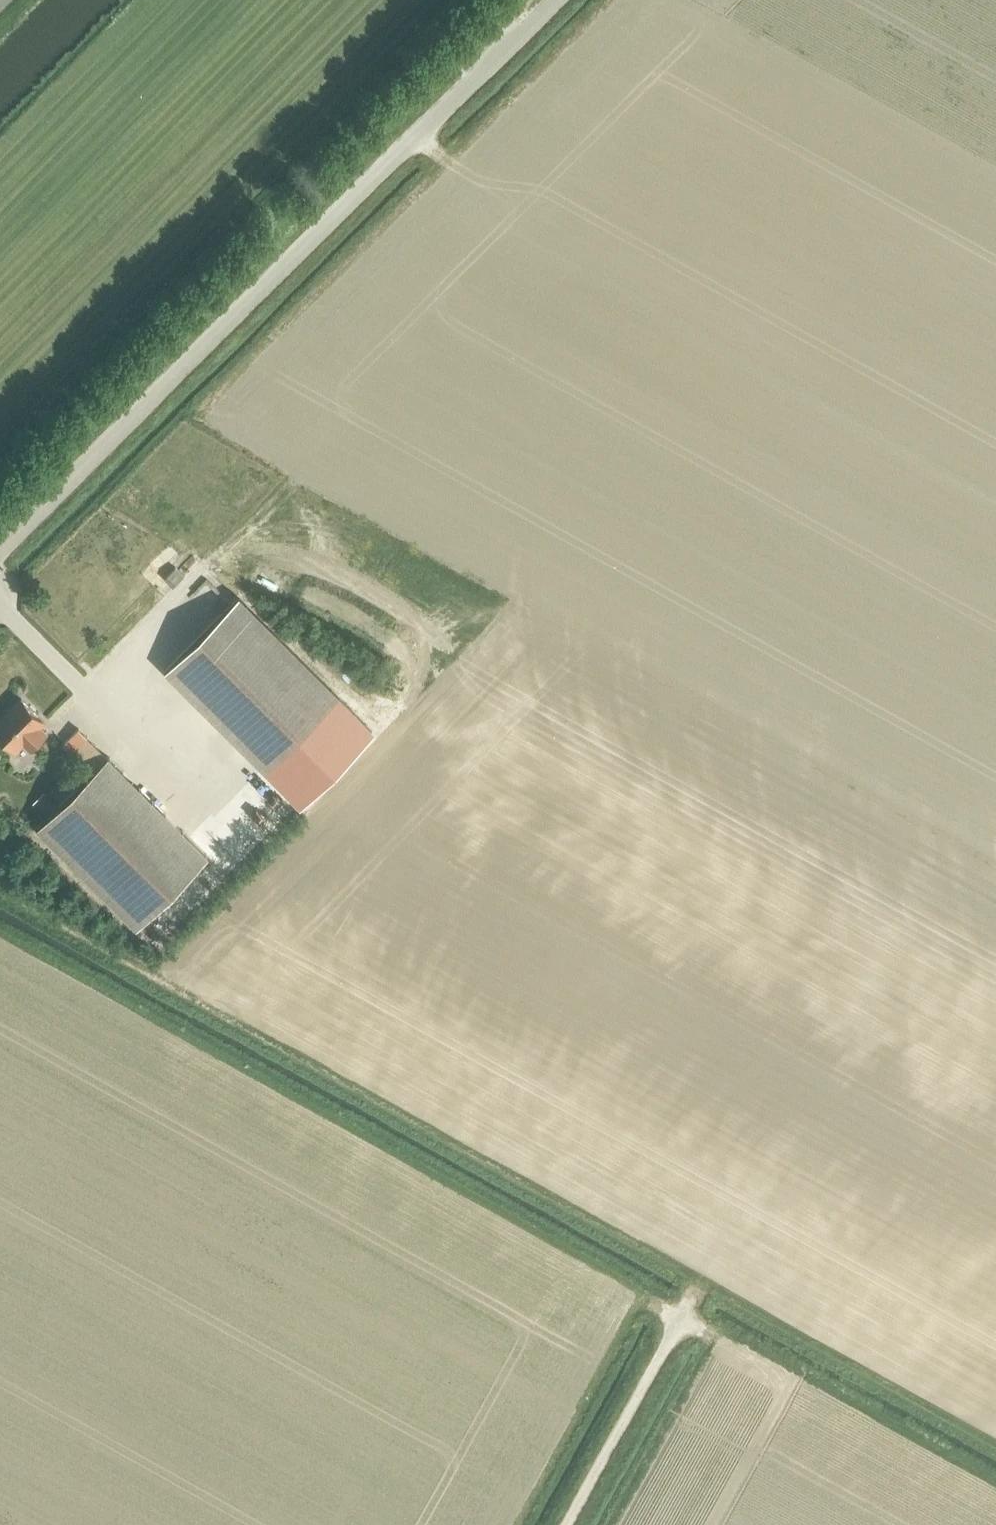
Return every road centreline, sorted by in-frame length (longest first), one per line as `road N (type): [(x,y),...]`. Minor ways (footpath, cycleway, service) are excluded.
road 1 (tertiary): [(546,0),(0,549)]
road 2 (track): [(567,1524),(687,1309)]

